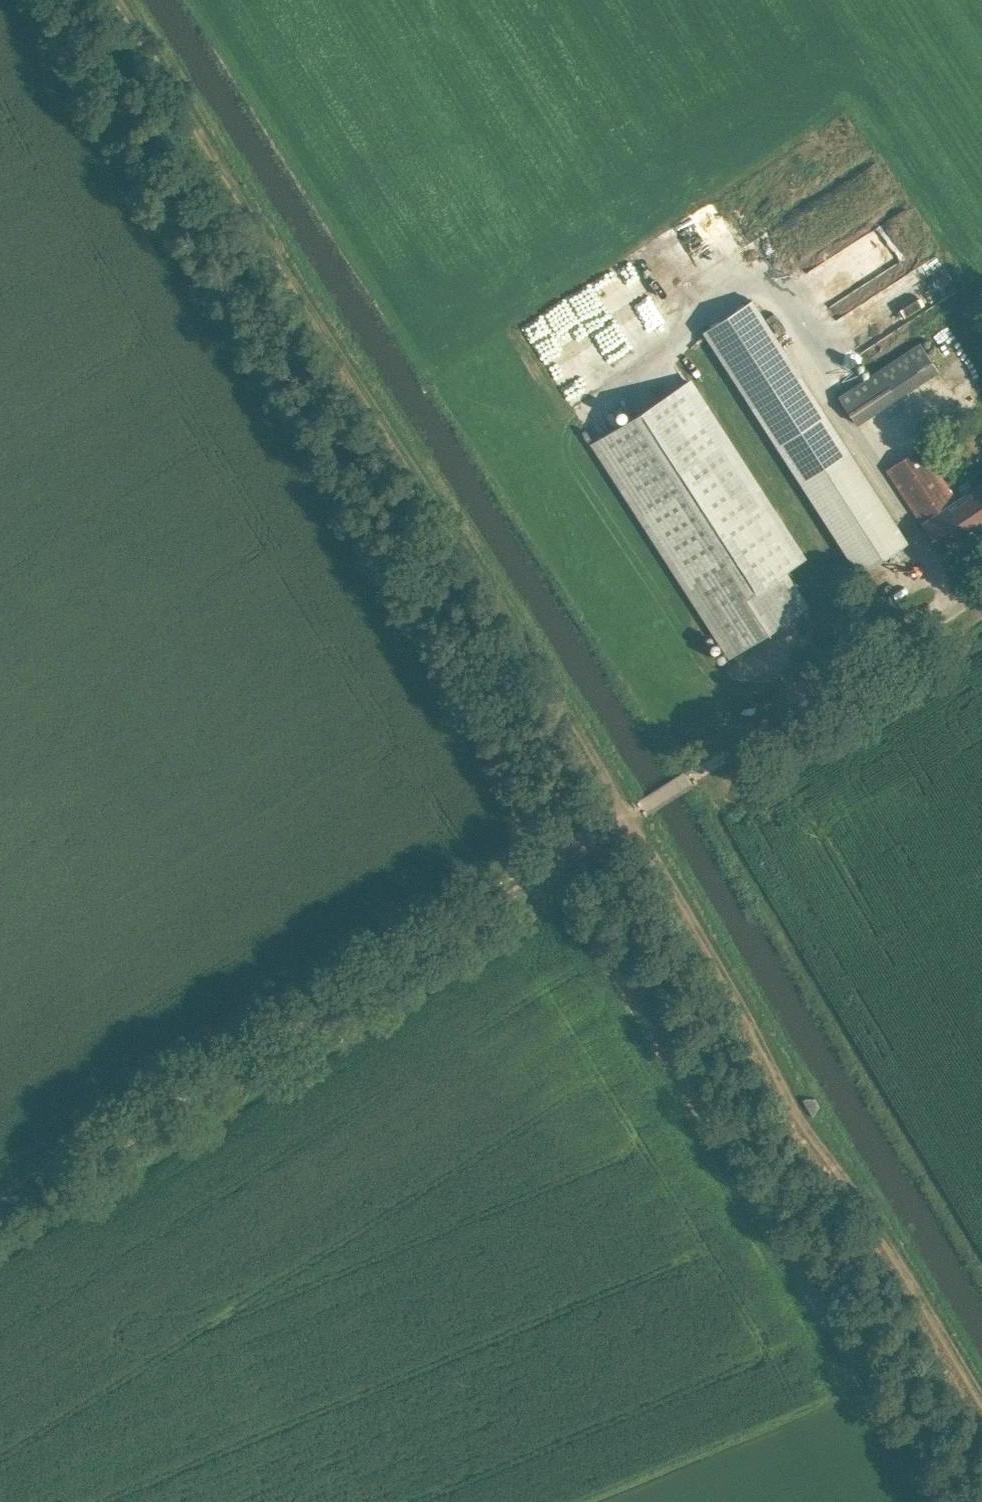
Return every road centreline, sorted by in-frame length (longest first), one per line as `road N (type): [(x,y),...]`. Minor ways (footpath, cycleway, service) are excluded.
road 1 (track): [(0,1216),(629,818)]
road 2 (track): [(981,1395),(830,1137),(795,1107),(791,1085),(629,818)]
road 3 (unclassified): [(629,818),(981,592)]

